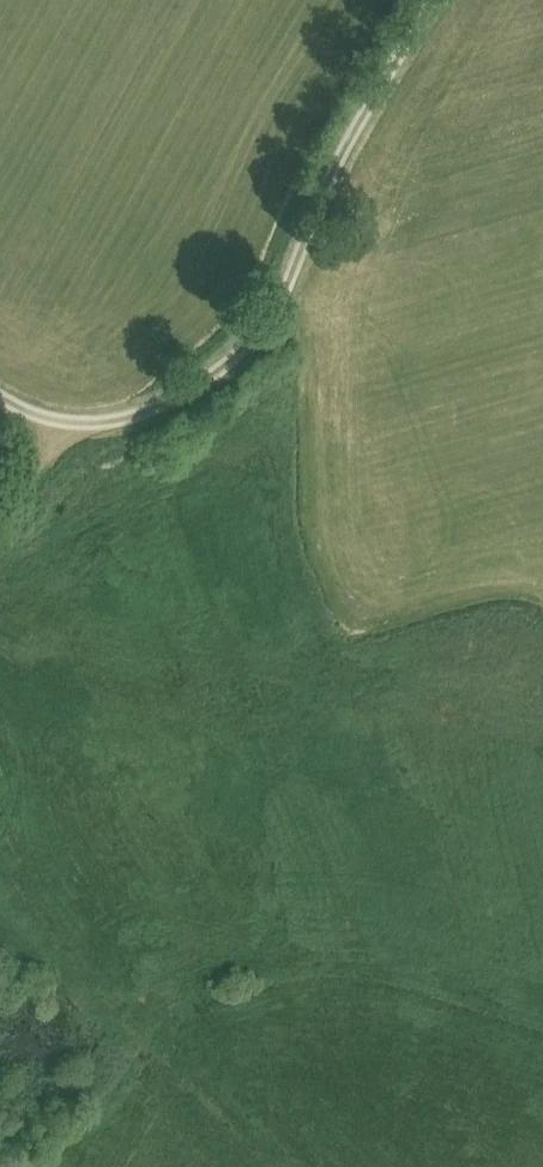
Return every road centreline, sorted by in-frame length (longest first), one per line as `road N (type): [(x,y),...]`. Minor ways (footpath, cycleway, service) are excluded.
road 1 (track): [(0,400),(127,423),(255,351),(335,165),(447,0)]

